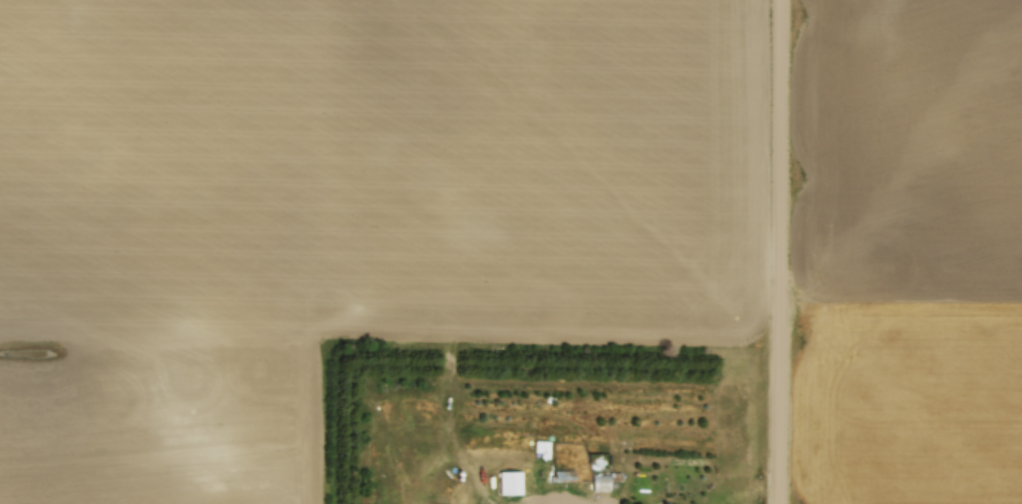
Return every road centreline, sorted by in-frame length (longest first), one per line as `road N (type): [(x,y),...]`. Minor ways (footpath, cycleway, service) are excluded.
road 1 (tertiary): [(778,503),(781,0)]
road 2 (track): [(490,501),(447,419),(450,324)]
road 3 (track): [(490,501),(443,503),(423,494),(426,467),(457,448)]

